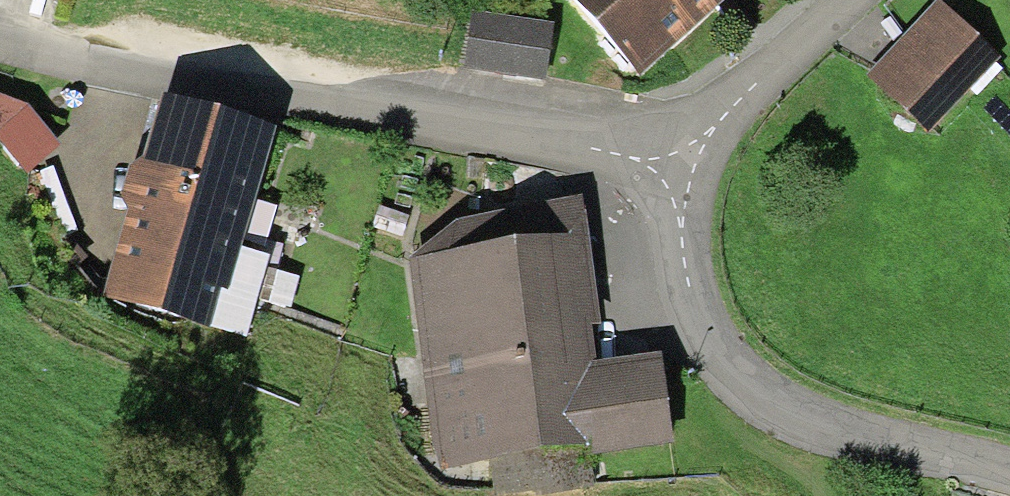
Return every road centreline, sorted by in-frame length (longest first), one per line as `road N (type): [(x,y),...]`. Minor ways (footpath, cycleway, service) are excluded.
road 1 (residential): [(151,82),(677,166)]
road 2 (residential): [(677,166),(701,334),(733,374),(768,401),(1009,473)]
road 3 (residential): [(677,166),(834,0)]
road 4 (unclassified): [(0,42),(151,82)]

